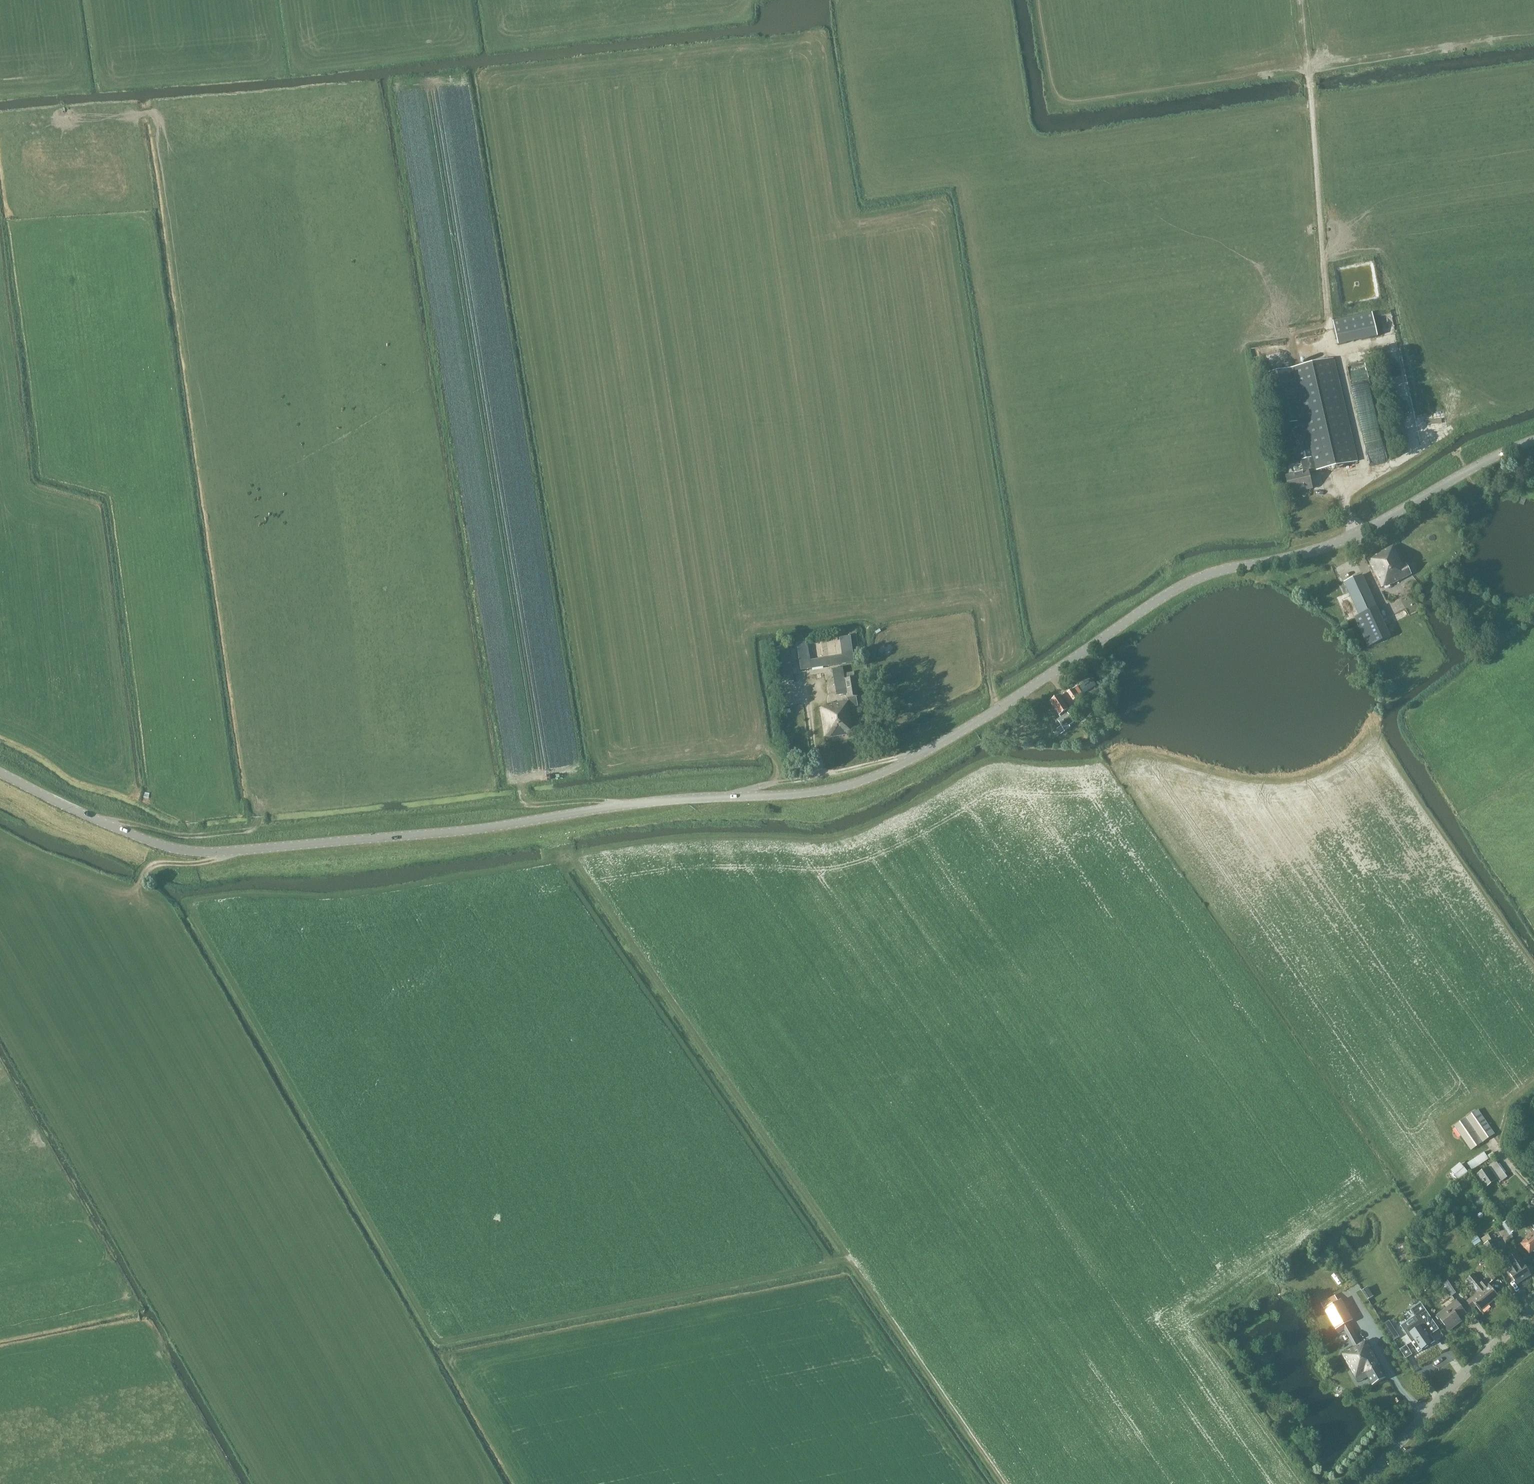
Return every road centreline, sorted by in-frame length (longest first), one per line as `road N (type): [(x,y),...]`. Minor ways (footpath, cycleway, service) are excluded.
road 1 (tertiary): [(0,773),(159,845),(225,853),(528,825),(639,803),(805,794),(871,780),(1006,709)]
road 2 (tertiary): [(1533,442),(1338,546),(1187,584),(1006,709)]
road 3 (tertiary): [(1360,1483),(1533,1304)]

